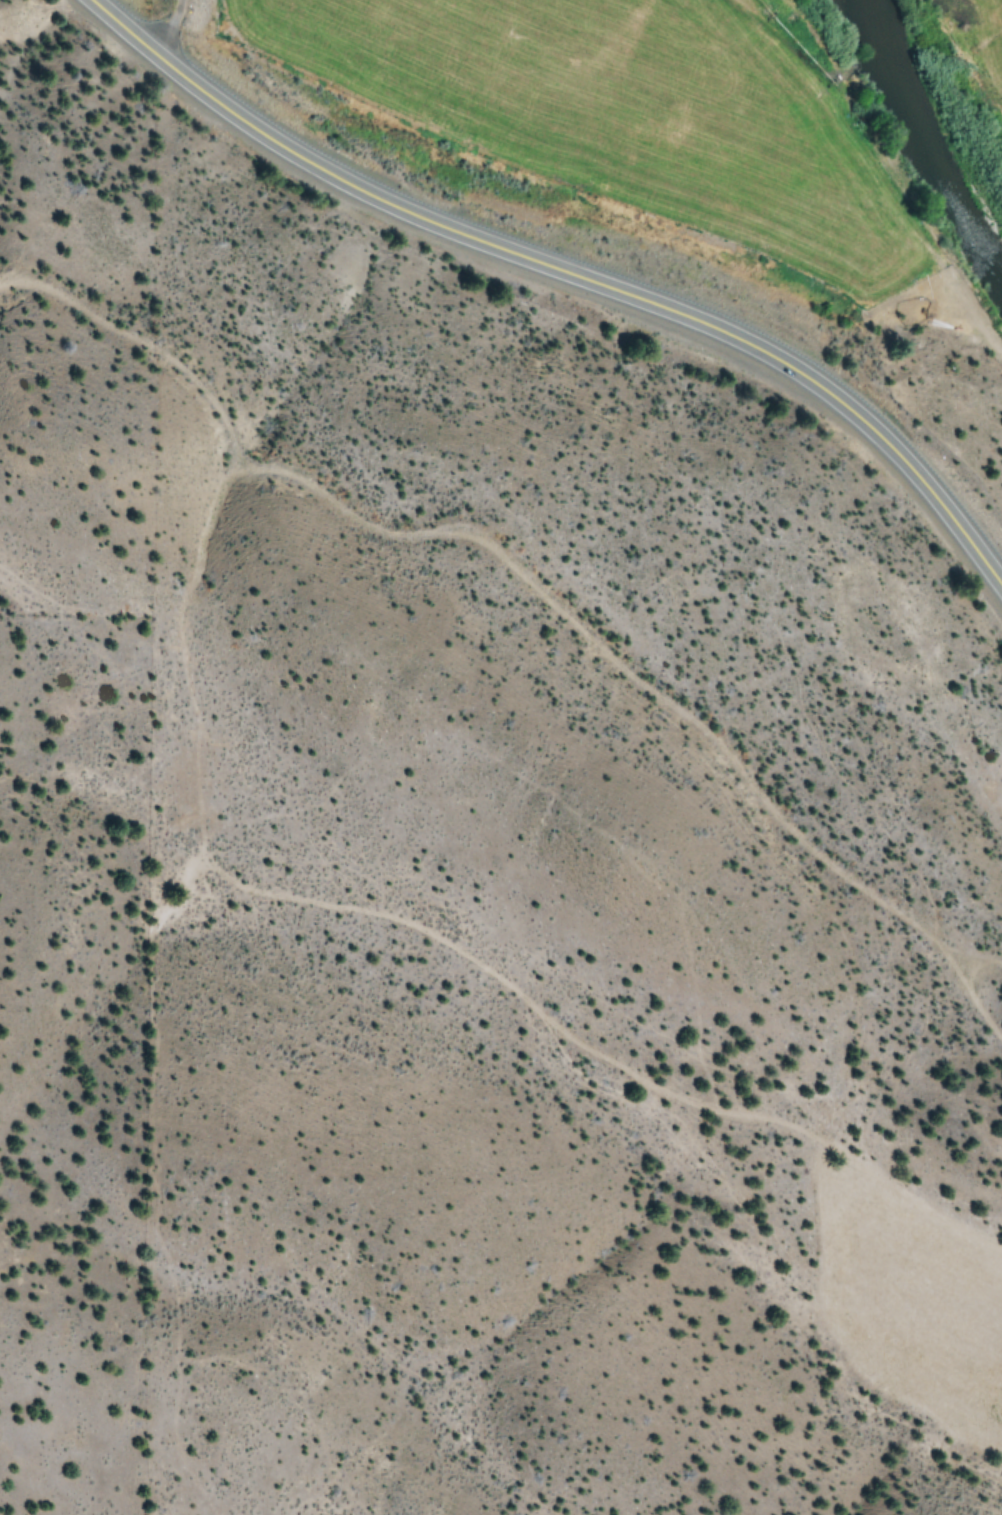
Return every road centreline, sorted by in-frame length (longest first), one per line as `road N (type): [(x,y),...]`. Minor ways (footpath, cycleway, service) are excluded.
road 1 (primary): [(1001,584),(859,412),(785,362),(701,321),(425,218),(315,165),(233,112),(98,0)]

